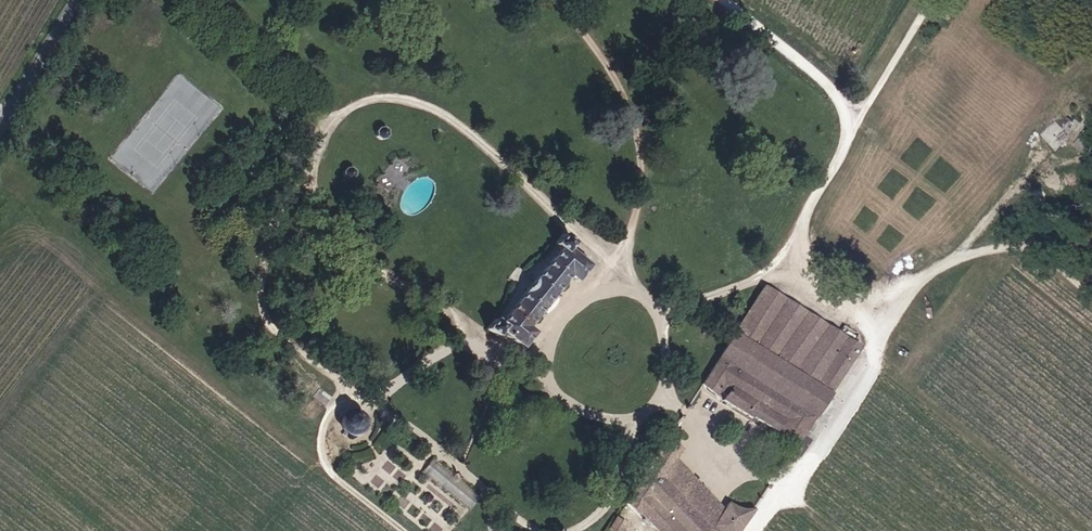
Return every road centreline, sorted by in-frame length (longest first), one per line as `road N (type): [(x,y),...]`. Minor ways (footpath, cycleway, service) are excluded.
road 1 (unclassified): [(81,0),(0,133)]

